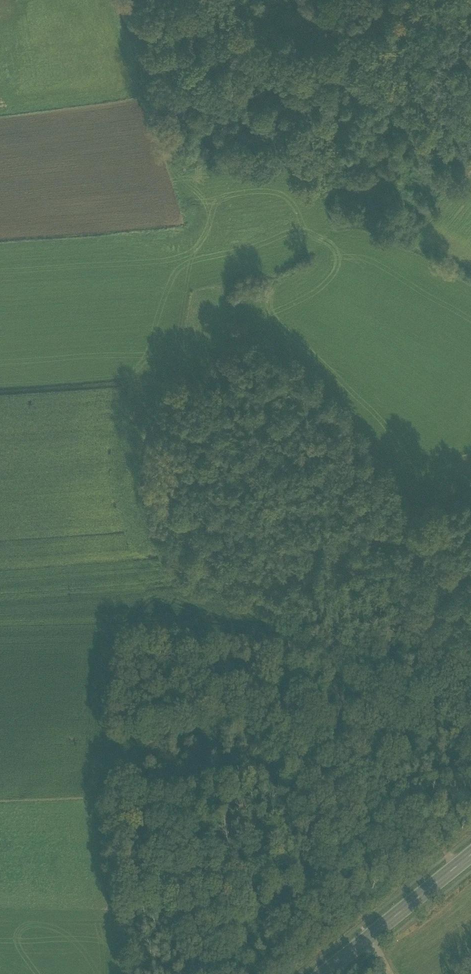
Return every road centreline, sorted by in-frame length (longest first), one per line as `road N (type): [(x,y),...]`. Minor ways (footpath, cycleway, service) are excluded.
road 1 (track): [(109,0),(195,252),(144,479),(168,561),(203,587),(258,603),(307,651),(457,866)]
road 2 (track): [(203,587),(219,551),(338,421)]
road 3 (track): [(111,907),(229,909),(258,973)]
road 4 (secondary): [(470,855),(370,937)]

